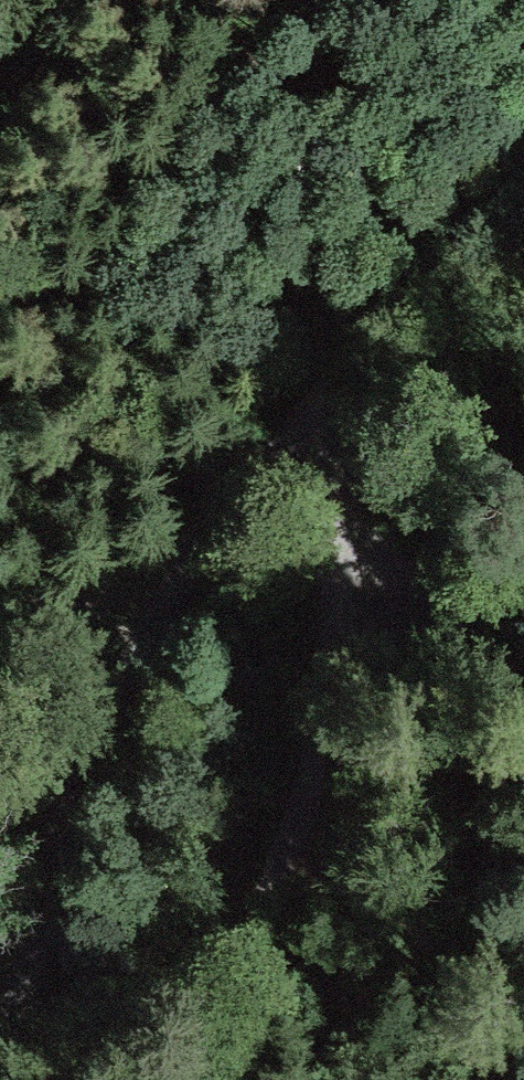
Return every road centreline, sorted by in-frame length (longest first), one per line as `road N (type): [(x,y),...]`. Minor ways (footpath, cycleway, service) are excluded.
road 1 (track): [(523,161),(207,525),(71,763),(13,984),(9,1079)]
road 2 (track): [(259,1079),(248,1044),(270,908),(349,631)]
road 3 (track): [(349,631),(339,371)]
road 4 (track): [(0,642),(183,567)]
road 5 (track): [(523,560),(349,631)]

